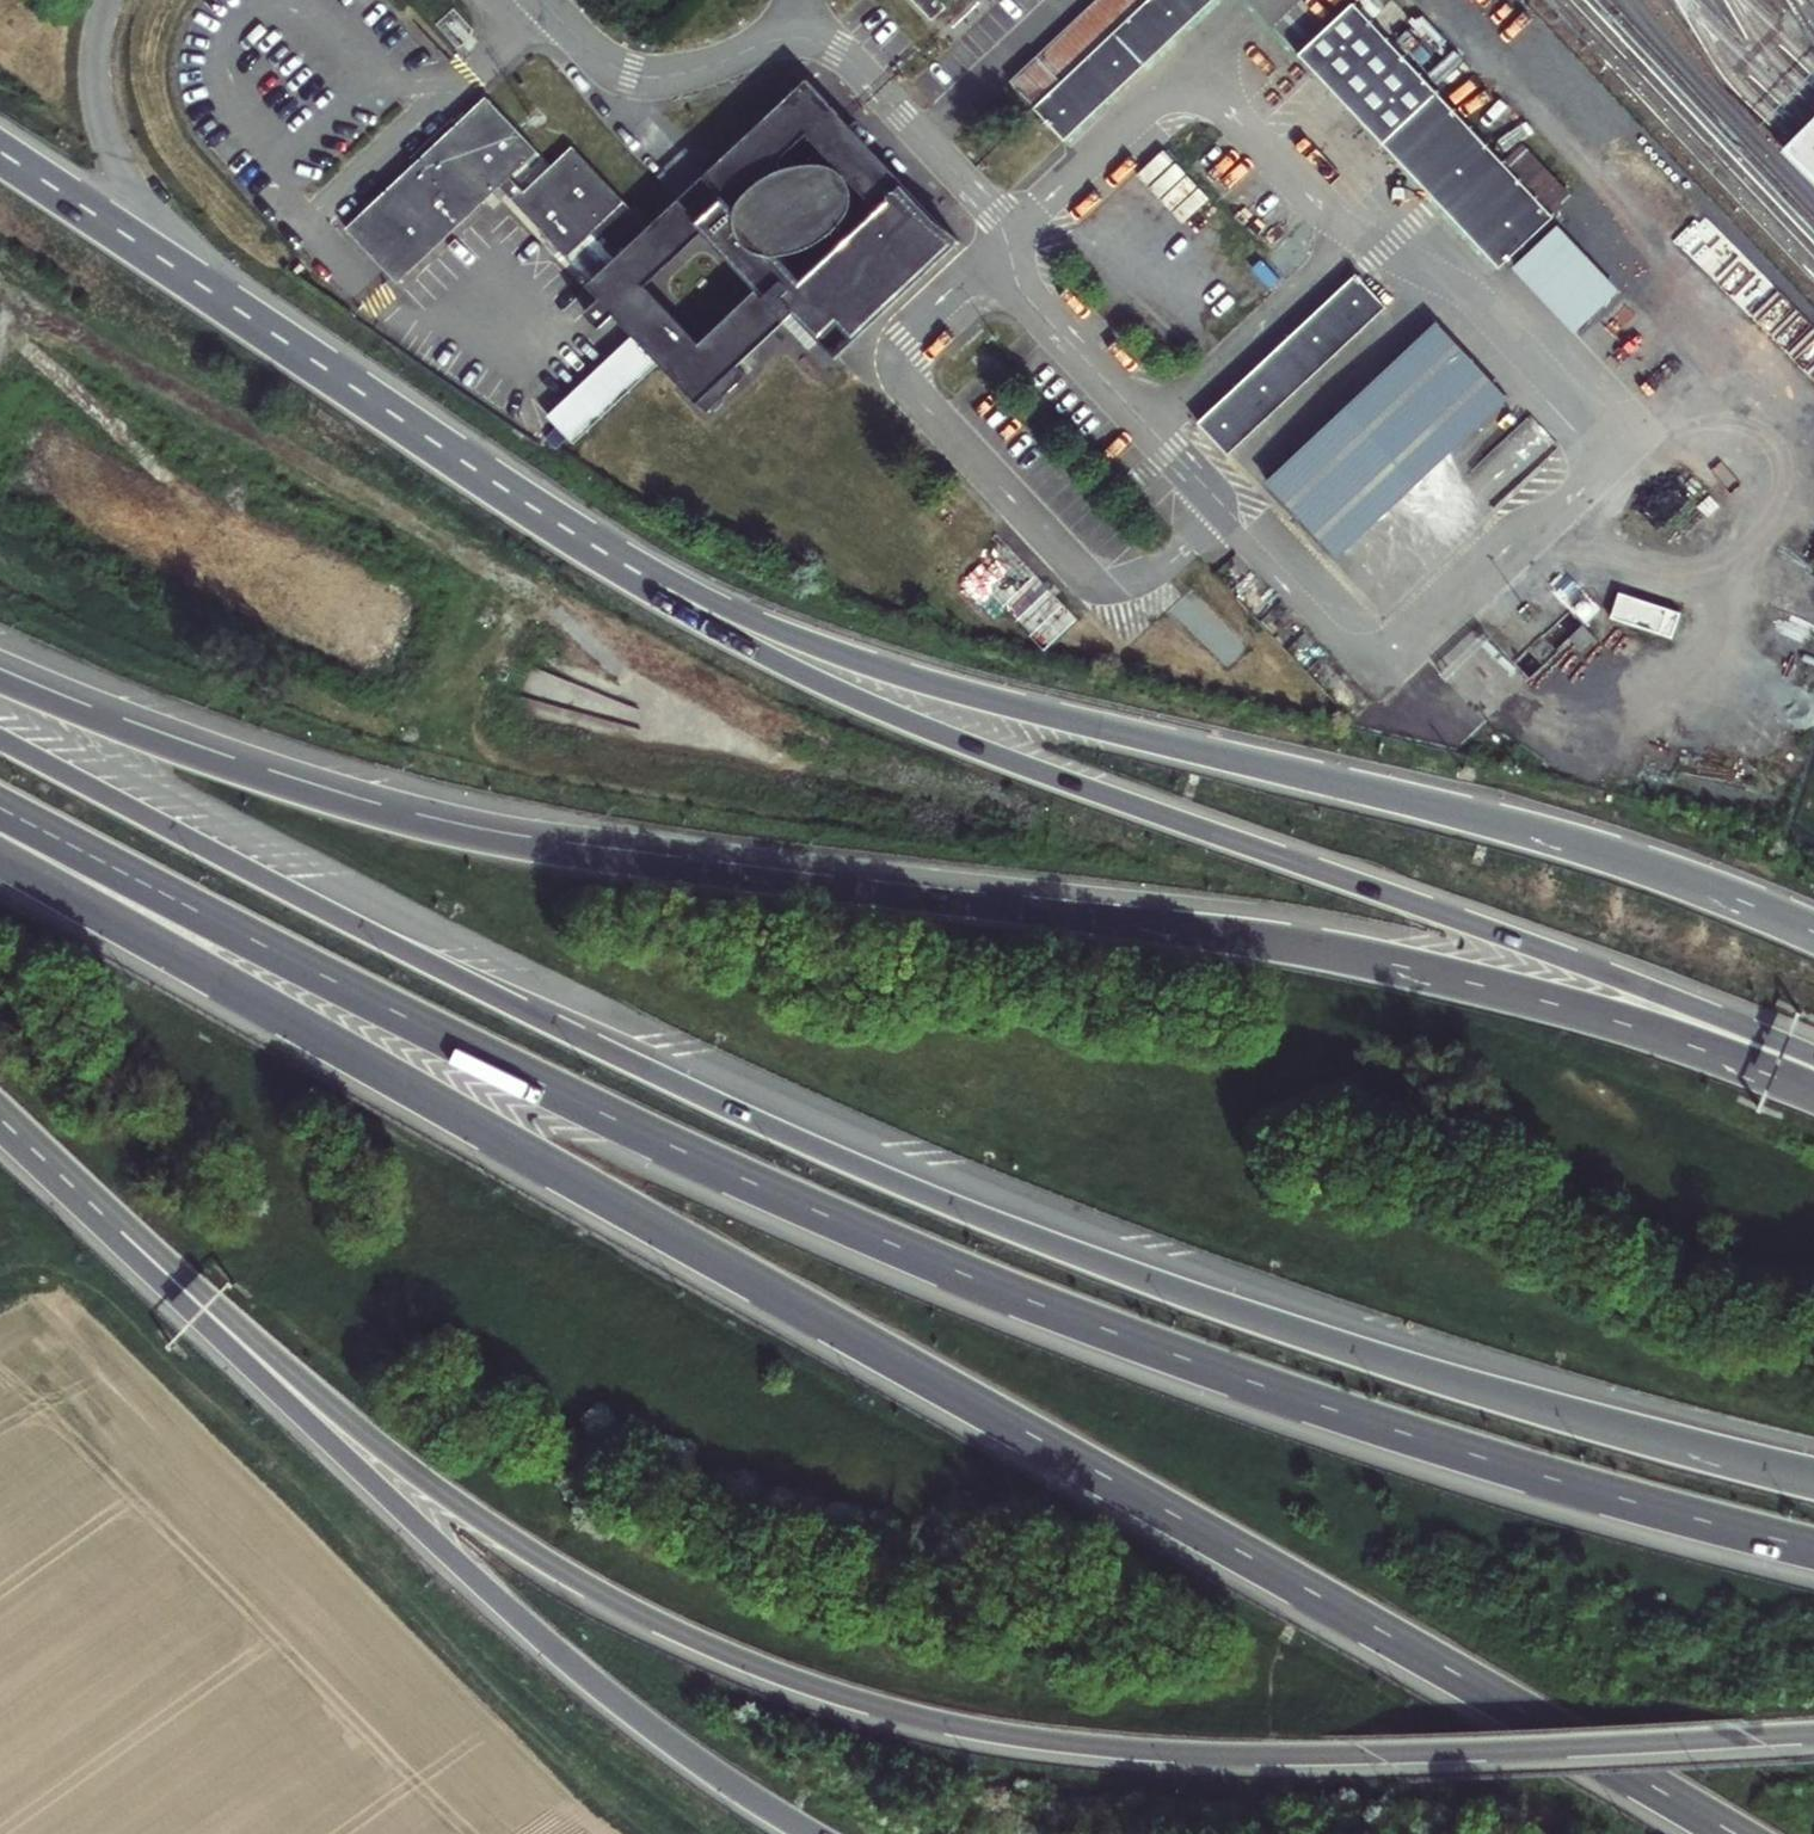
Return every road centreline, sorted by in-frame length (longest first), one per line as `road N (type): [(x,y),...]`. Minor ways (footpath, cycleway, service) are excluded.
road 1 (motorway): [(0,860),(1736,1833)]
road 2 (motorway): [(1813,1481),(1401,1368),(883,1177),(456,977),(0,742)]
road 3 (motorway): [(0,812),(568,1101),(917,1256),(1351,1418),(1813,1551)]
road 4 (trunk): [(78,1195),(390,1455),(484,1522),(651,1620),(861,1702),(1028,1741),(1274,1760),(1813,1736)]
road 5 (motorway): [(1813,1082),(1590,1008),(1468,978),(1202,933),(439,833),(262,780),(0,681)]
road 6 (motorway): [(1813,1062),(1706,1010),(847,696),(692,615),(573,536)]
road 7 (motorway): [(1813,934),(1581,843),(996,704),(878,668),(712,605),(573,536)]
road 8 (trunk): [(78,1195),(495,1598),(619,1703),(809,1833)]
road 9 (track): [(0,287),(529,590),(486,657),(452,691),(411,713)]
road 10 (motorway): [(573,536),(0,155)]

